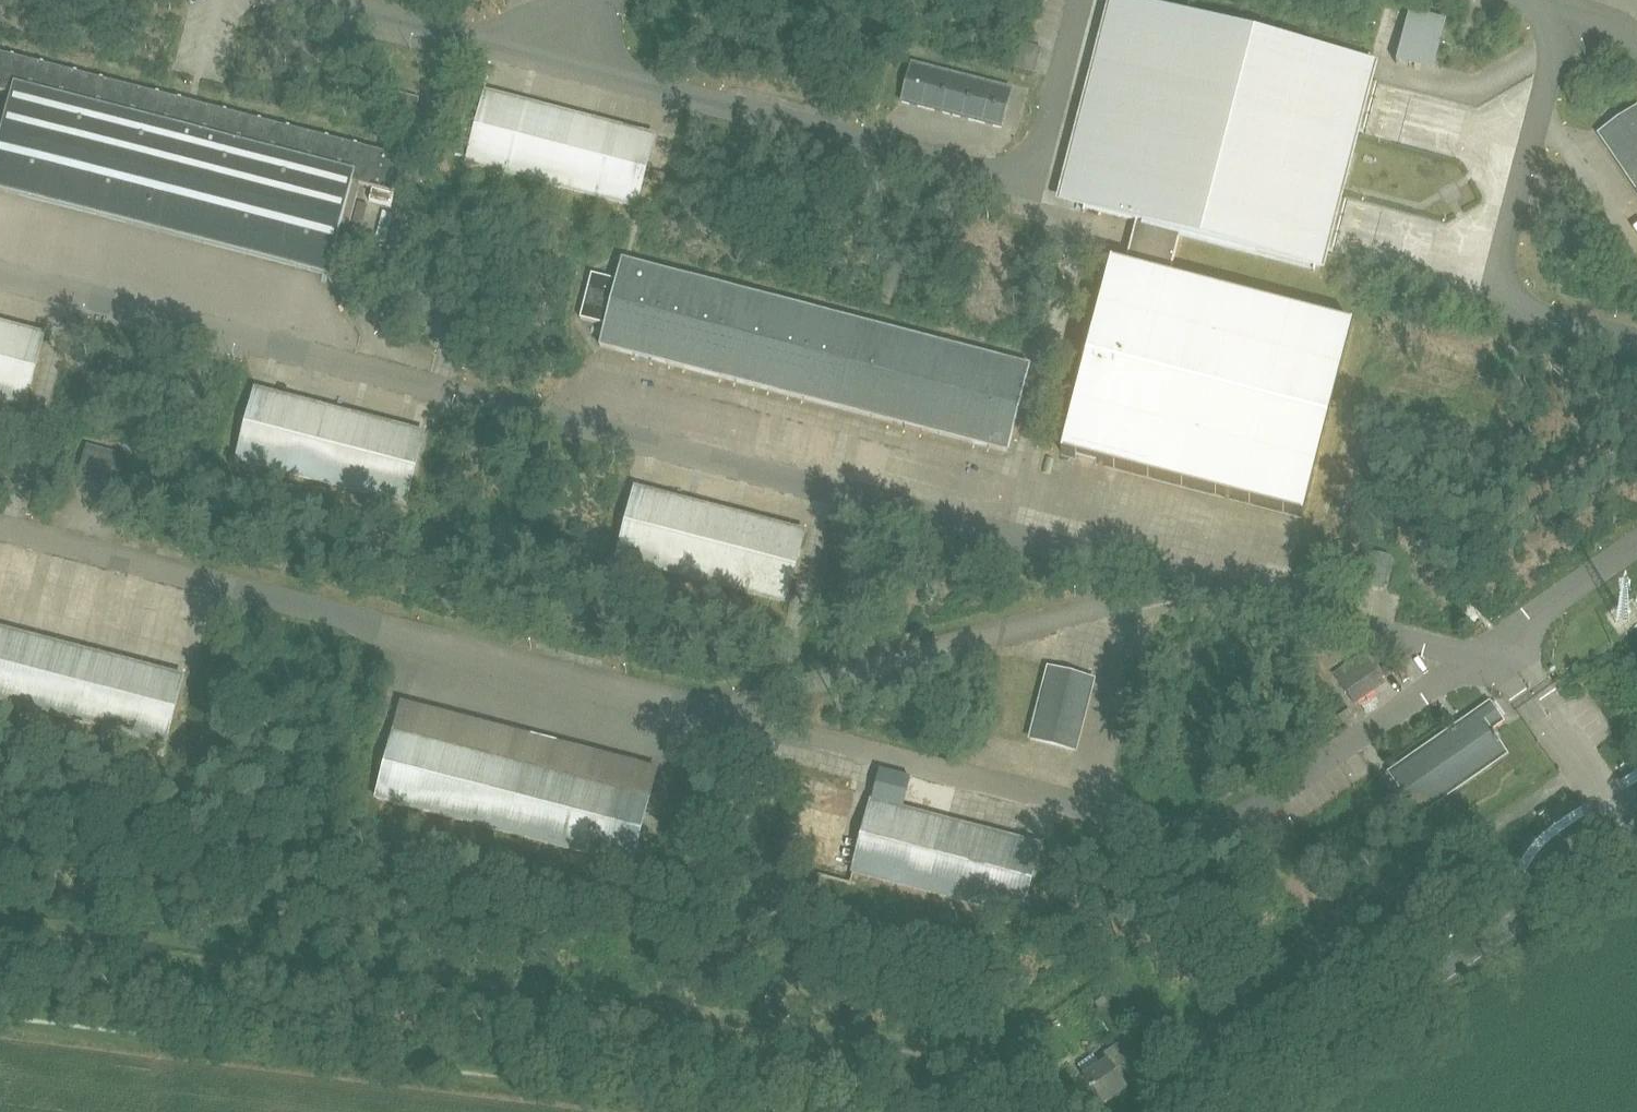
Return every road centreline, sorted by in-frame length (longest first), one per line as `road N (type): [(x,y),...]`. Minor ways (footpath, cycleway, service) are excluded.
road 1 (secondary): [(1255,1111),(1344,1040),(1636,843)]

